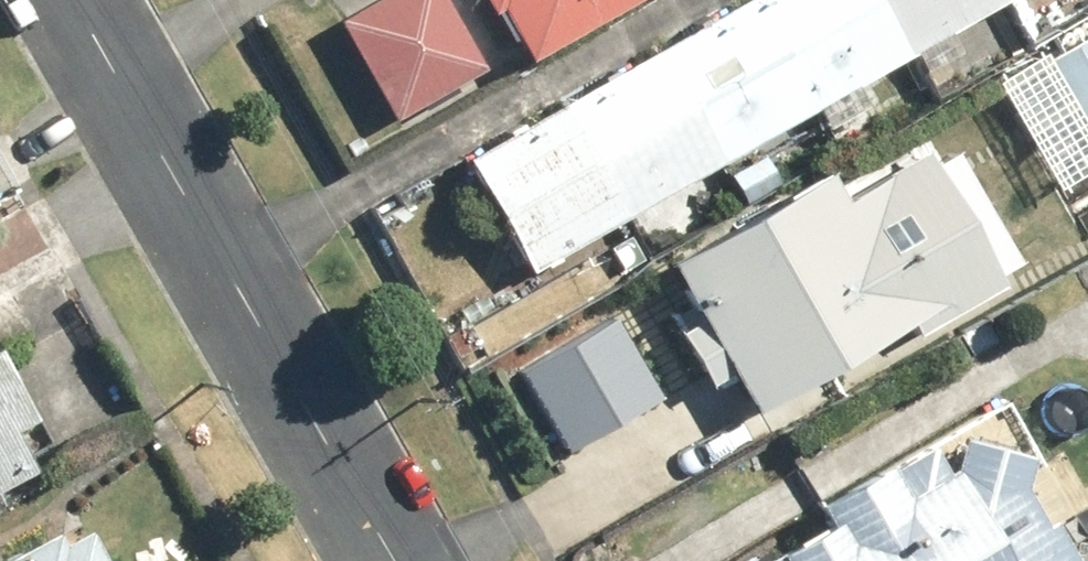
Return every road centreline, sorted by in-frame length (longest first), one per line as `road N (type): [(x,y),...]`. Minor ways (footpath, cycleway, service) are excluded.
road 1 (residential): [(76,0),(397,560)]

